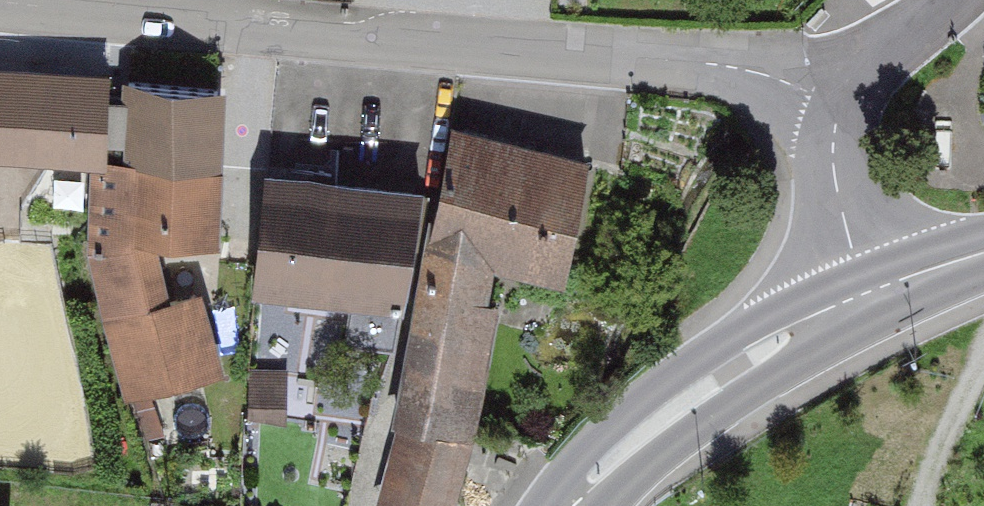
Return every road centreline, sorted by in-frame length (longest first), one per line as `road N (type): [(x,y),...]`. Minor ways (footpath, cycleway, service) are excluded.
road 1 (residential): [(845,100),(754,68),(0,0)]
road 2 (tertiary): [(871,296),(694,395),(630,444),(571,505)]
road 3 (unclassified): [(871,296),(834,165),(845,100)]
road 4 (unclassified): [(845,100),(892,45),(949,0)]
road 5 (tertiary): [(983,253),(871,296)]

